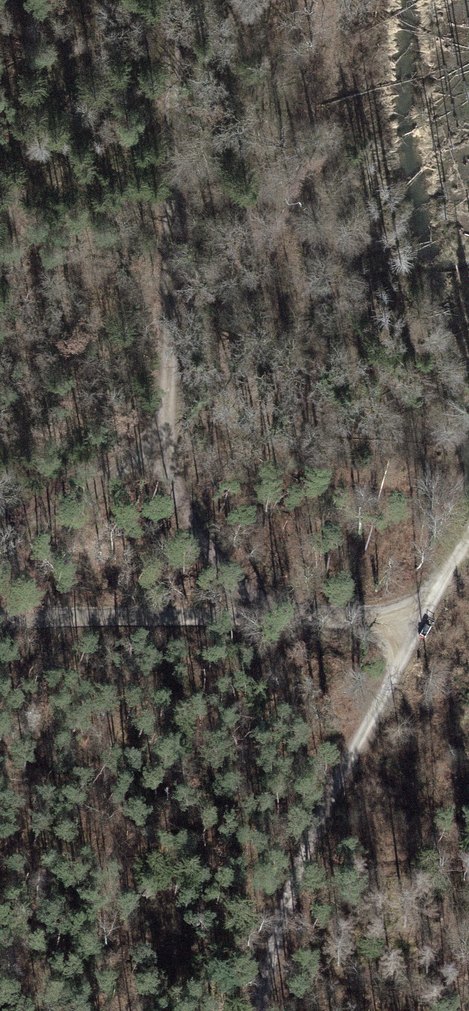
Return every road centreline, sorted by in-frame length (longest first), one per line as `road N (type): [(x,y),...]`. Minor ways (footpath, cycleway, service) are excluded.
road 1 (track): [(180,0),(166,286),(177,453),(206,553),(249,595),(407,634)]
road 2 (track): [(259,1010),(288,897),(407,634),(468,534)]
road 3 (track): [(0,622),(329,617)]
road 4 (track): [(174,413),(0,528)]

